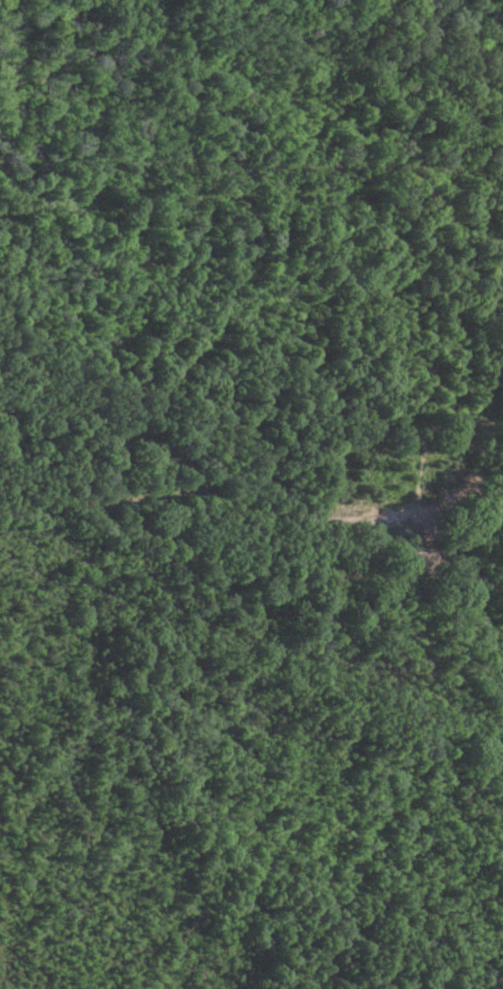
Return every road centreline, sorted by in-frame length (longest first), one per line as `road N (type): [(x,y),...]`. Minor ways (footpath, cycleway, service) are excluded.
road 1 (residential): [(0,508),(116,528),(251,523),(328,543),(428,534),(502,486)]
road 2 (residential): [(502,174),(0,166)]

